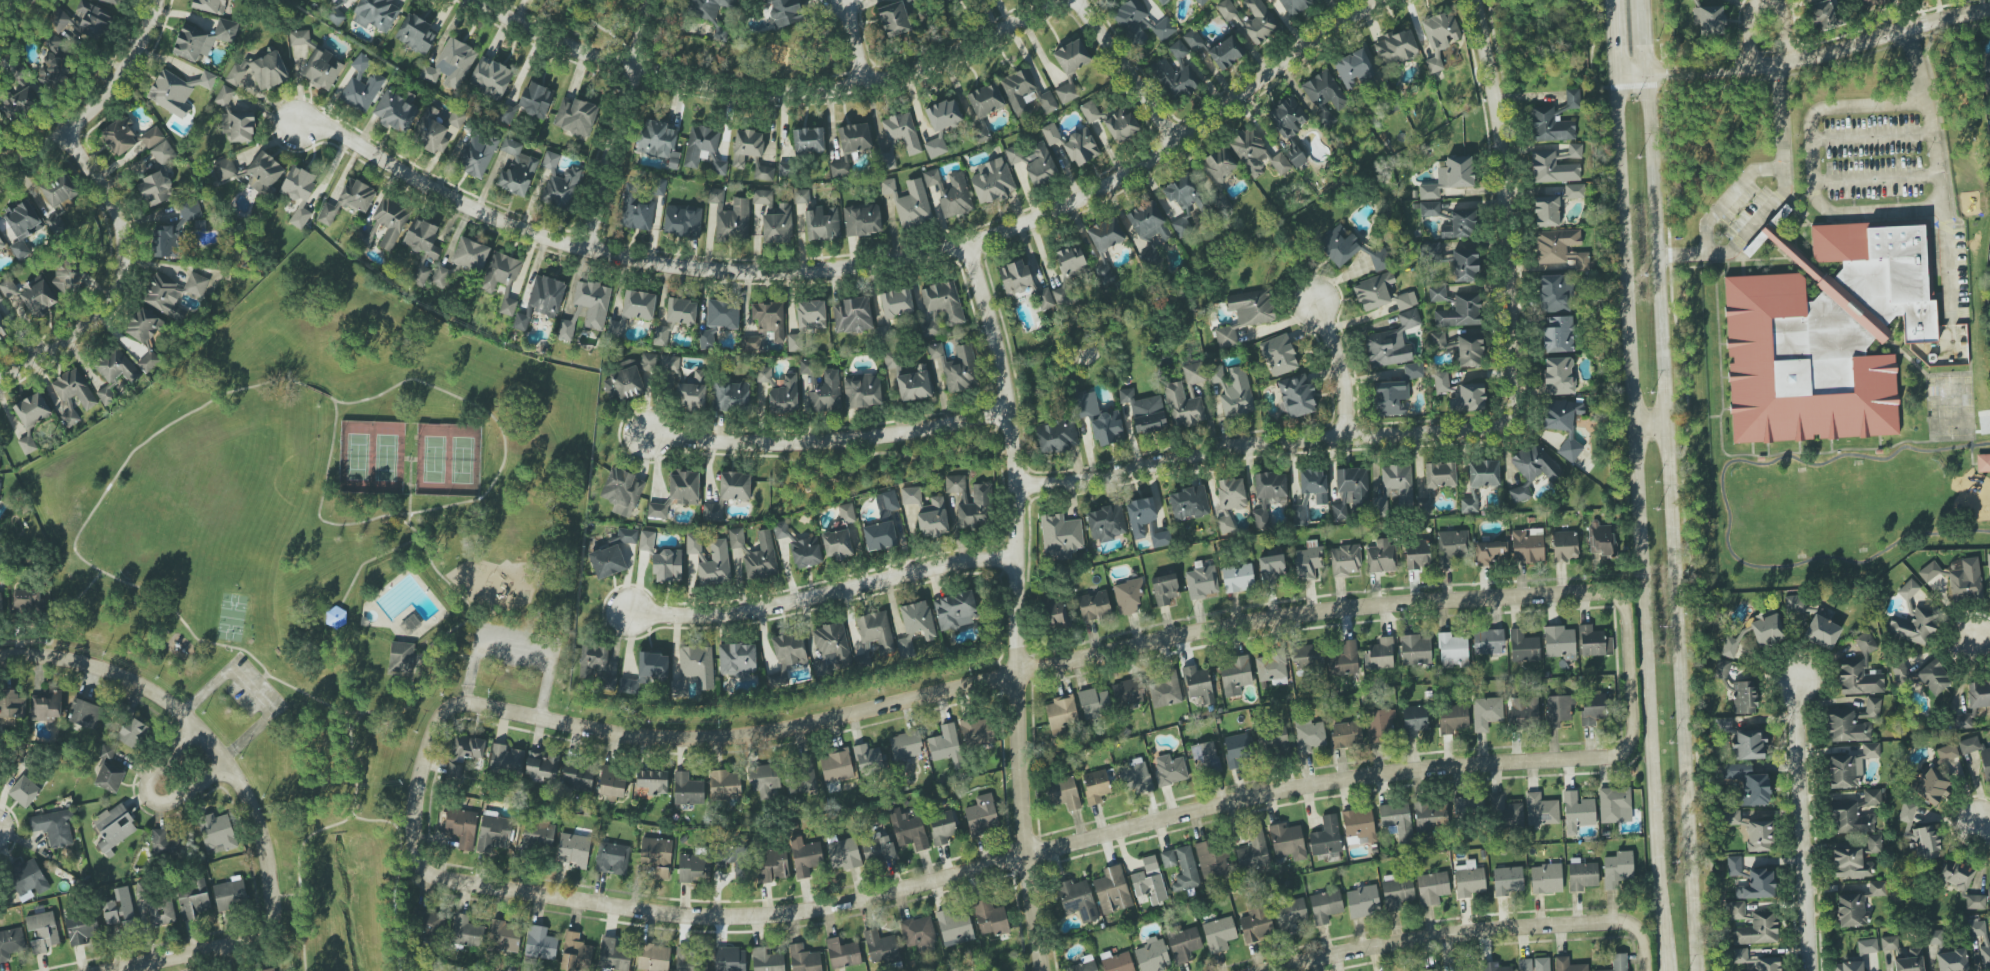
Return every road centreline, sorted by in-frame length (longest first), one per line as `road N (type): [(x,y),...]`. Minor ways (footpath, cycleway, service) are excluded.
road 1 (residential): [(416,781),(416,856),(432,875),(672,914),(760,917),(831,907),(1251,798),(1508,761),(1602,758),(1630,744),(1628,675)]
road 2 (residential): [(416,781),(431,727),(463,704),(623,732),(699,738),(784,730),(1265,619),(1413,601),(1616,596),(1628,675)]
road 3 (residential): [(299,120),(337,131),(452,200),(550,240),(700,270),(823,270),(964,243),(1067,207),(1177,142),(1329,25),(1382,0)]
road 4 (secondary): [(1695,970),(1646,78)]
road 5 (secondary): [(1616,80),(1667,956)]
road 6 (residential): [(964,243),(1008,411),(1023,854),(1040,970)]
road 7 (residential): [(0,657),(78,661),(150,691),(182,712),(247,795),(272,896),(266,935),(112,970)]
road 8 (residential): [(1014,486),(1121,473),(1256,439),(1501,427),(1520,409),(1519,383)]
road 9 (residential): [(1049,0),(918,69),(830,90),(758,92),(631,68)]
road 10 (residential): [(1274,970),(1365,948),(1621,922),(1639,927),(1650,970)]
road 11 (residential): [(627,613),(721,615),(953,563),(1015,558)]
road 12 (residential): [(1519,383),(1505,130),(1472,0)]
road 13 (residential): [(1616,80),(1748,67),(1989,10)]
road 14 (residential): [(1008,411),(834,440),(643,436)]
road 15 (residential): [(0,378),(97,315),(123,275),(122,231),(99,179),(66,135)]
road 16 (residential): [(1797,683),(1813,970)]
road 17 (residential): [(647,0),(587,249)]
road 18 (residential): [(0,174),(66,135),(129,66),(159,0)]
road 19 (residential): [(195,728),(151,776),(148,796),(168,803),(228,768)]
road 20 (residential): [(1177,142),(1078,0)]
road 21 (residential): [(631,68),(543,37),(479,0)]
road 22 (residential): [(1790,59),(1782,13),(1762,1),(1747,15),(1748,67)]
road 23 (residential): [(1355,434),(1343,356),(1317,301)]

